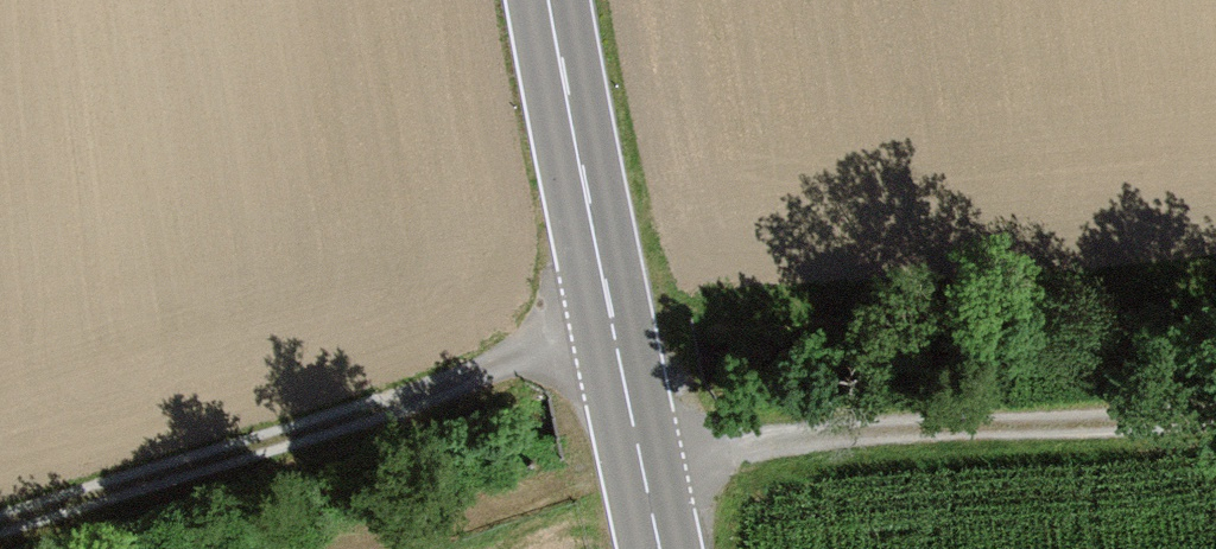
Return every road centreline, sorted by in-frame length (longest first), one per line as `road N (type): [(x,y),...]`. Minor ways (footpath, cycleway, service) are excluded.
road 1 (track): [(612,323),(268,443),(0,518)]
road 2 (track): [(644,474),(809,441),(1215,409)]
road 3 (primary): [(659,548),(545,0)]

